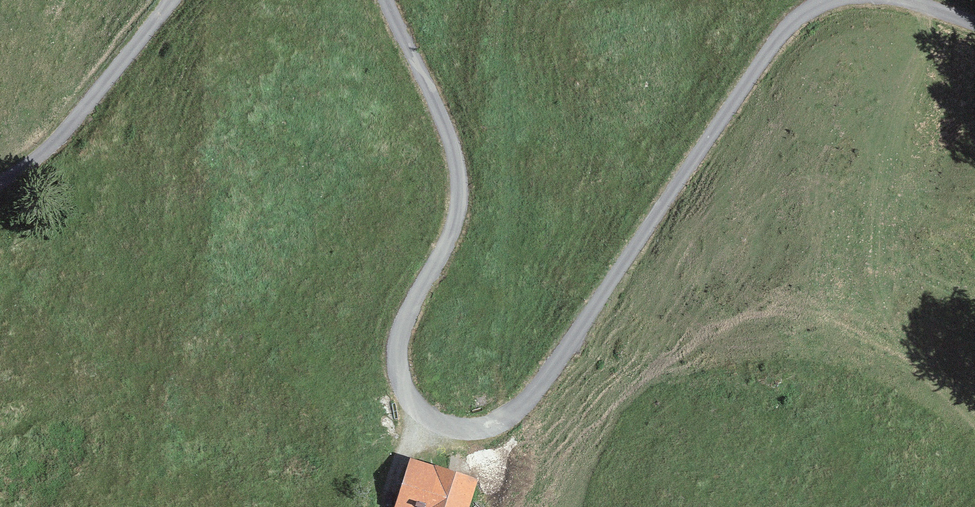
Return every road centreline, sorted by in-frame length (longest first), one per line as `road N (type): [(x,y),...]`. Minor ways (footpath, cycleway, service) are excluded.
road 1 (unclassified): [(374,0),(427,75),(465,207),(418,293),(405,385),(491,419),(567,363),(765,57),(842,0)]
road 2 (unclassified): [(0,176),(118,73),(181,0)]
road 3 (unclassified): [(852,0),(974,32)]

